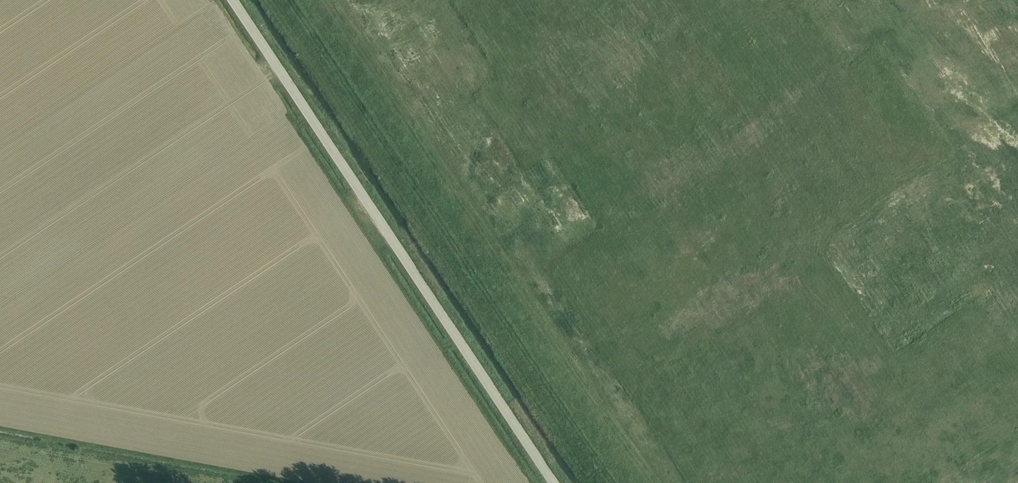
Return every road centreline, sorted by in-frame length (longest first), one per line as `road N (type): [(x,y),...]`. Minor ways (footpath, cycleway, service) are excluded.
road 1 (unclassified): [(552,482),(231,0)]

